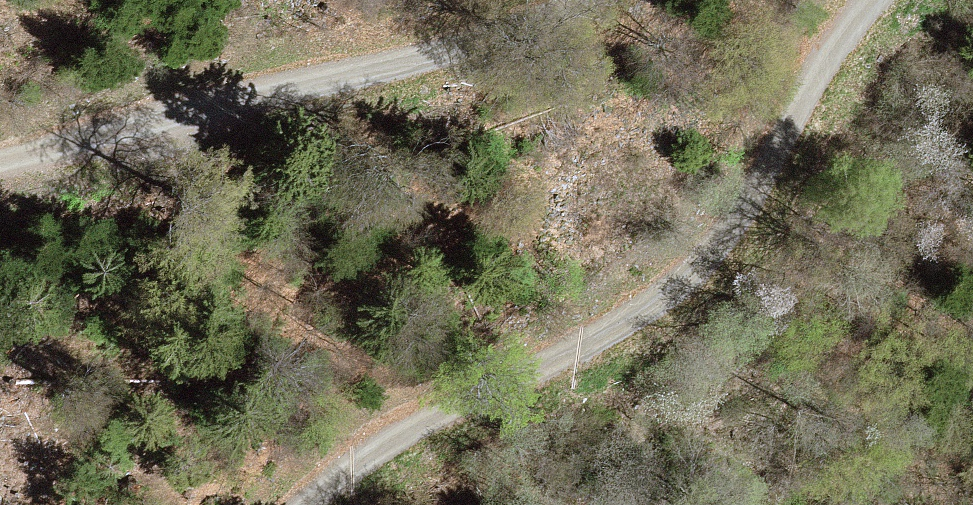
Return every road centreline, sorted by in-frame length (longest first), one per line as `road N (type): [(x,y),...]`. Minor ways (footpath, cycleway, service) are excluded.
road 1 (track): [(877,0),(819,72),(783,156),(732,234),(668,297),(505,403),(413,441),(309,504)]
road 2 (track): [(0,179),(519,43),(615,0)]

